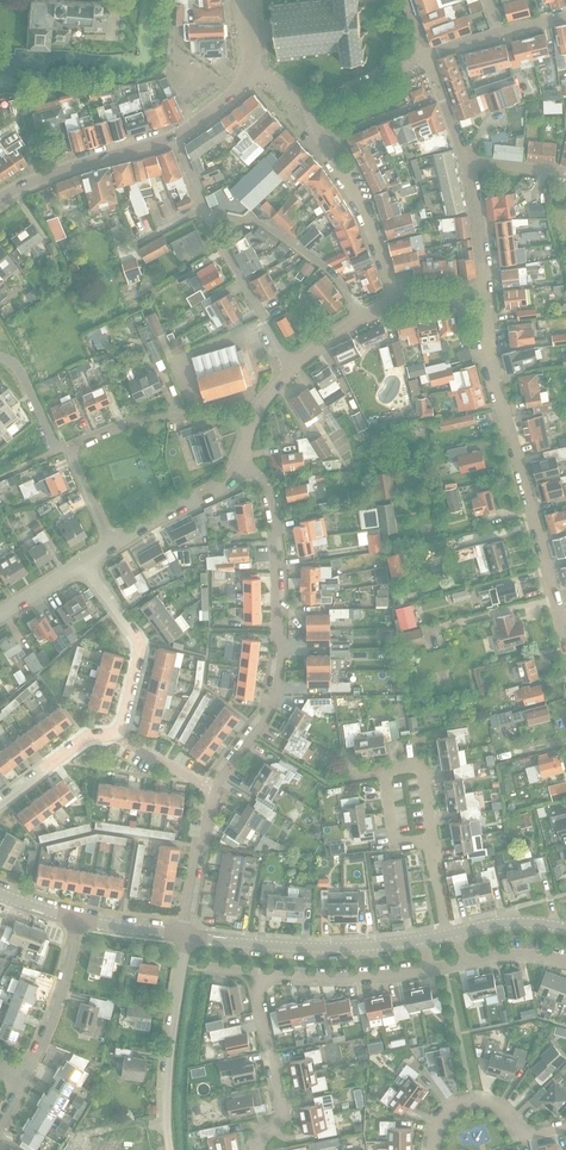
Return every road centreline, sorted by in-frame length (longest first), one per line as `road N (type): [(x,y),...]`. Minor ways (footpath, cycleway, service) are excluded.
road 1 (residential): [(215,789),(269,714),(283,650),(272,542),(277,522),(267,483),(237,459)]
road 2 (residential): [(565,639),(488,341)]
road 3 (tertiary): [(424,939),(271,945),(183,935)]
road 4 (residential): [(169,1149),(165,1095),(183,935)]
road 5 (residential): [(396,297),(355,195),(305,107)]
road 6 (residential): [(116,736),(138,655),(82,561)]
road 7 (residential): [(256,972),(283,1115),(253,1149)]
road 8 (residential): [(69,447),(142,418),(251,426)]
road 9 (residential): [(431,842),(421,769),(383,774),(396,848)]
road 10 (tertiary): [(0,200),(40,178),(173,135)]
road 11 (residential): [(432,1149),(443,1113),(471,1098),(505,1112),(521,1138),(565,1129)]
road 12 (residential): [(428,968),(356,977),(256,972)]
road 13 (residential): [(291,367),(207,217)]
road 14 (residential): [(78,919),(53,1016),(24,1079)]
road 15 (residential): [(237,459),(225,482),(111,543)]
road 16 (residential): [(183,935),(193,854),(215,789)]
road 17 (residential): [(0,800),(81,741),(116,736)]
road 18 (residential): [(305,107),(425,58)]
road 19 (residential): [(291,367),(396,297)]

